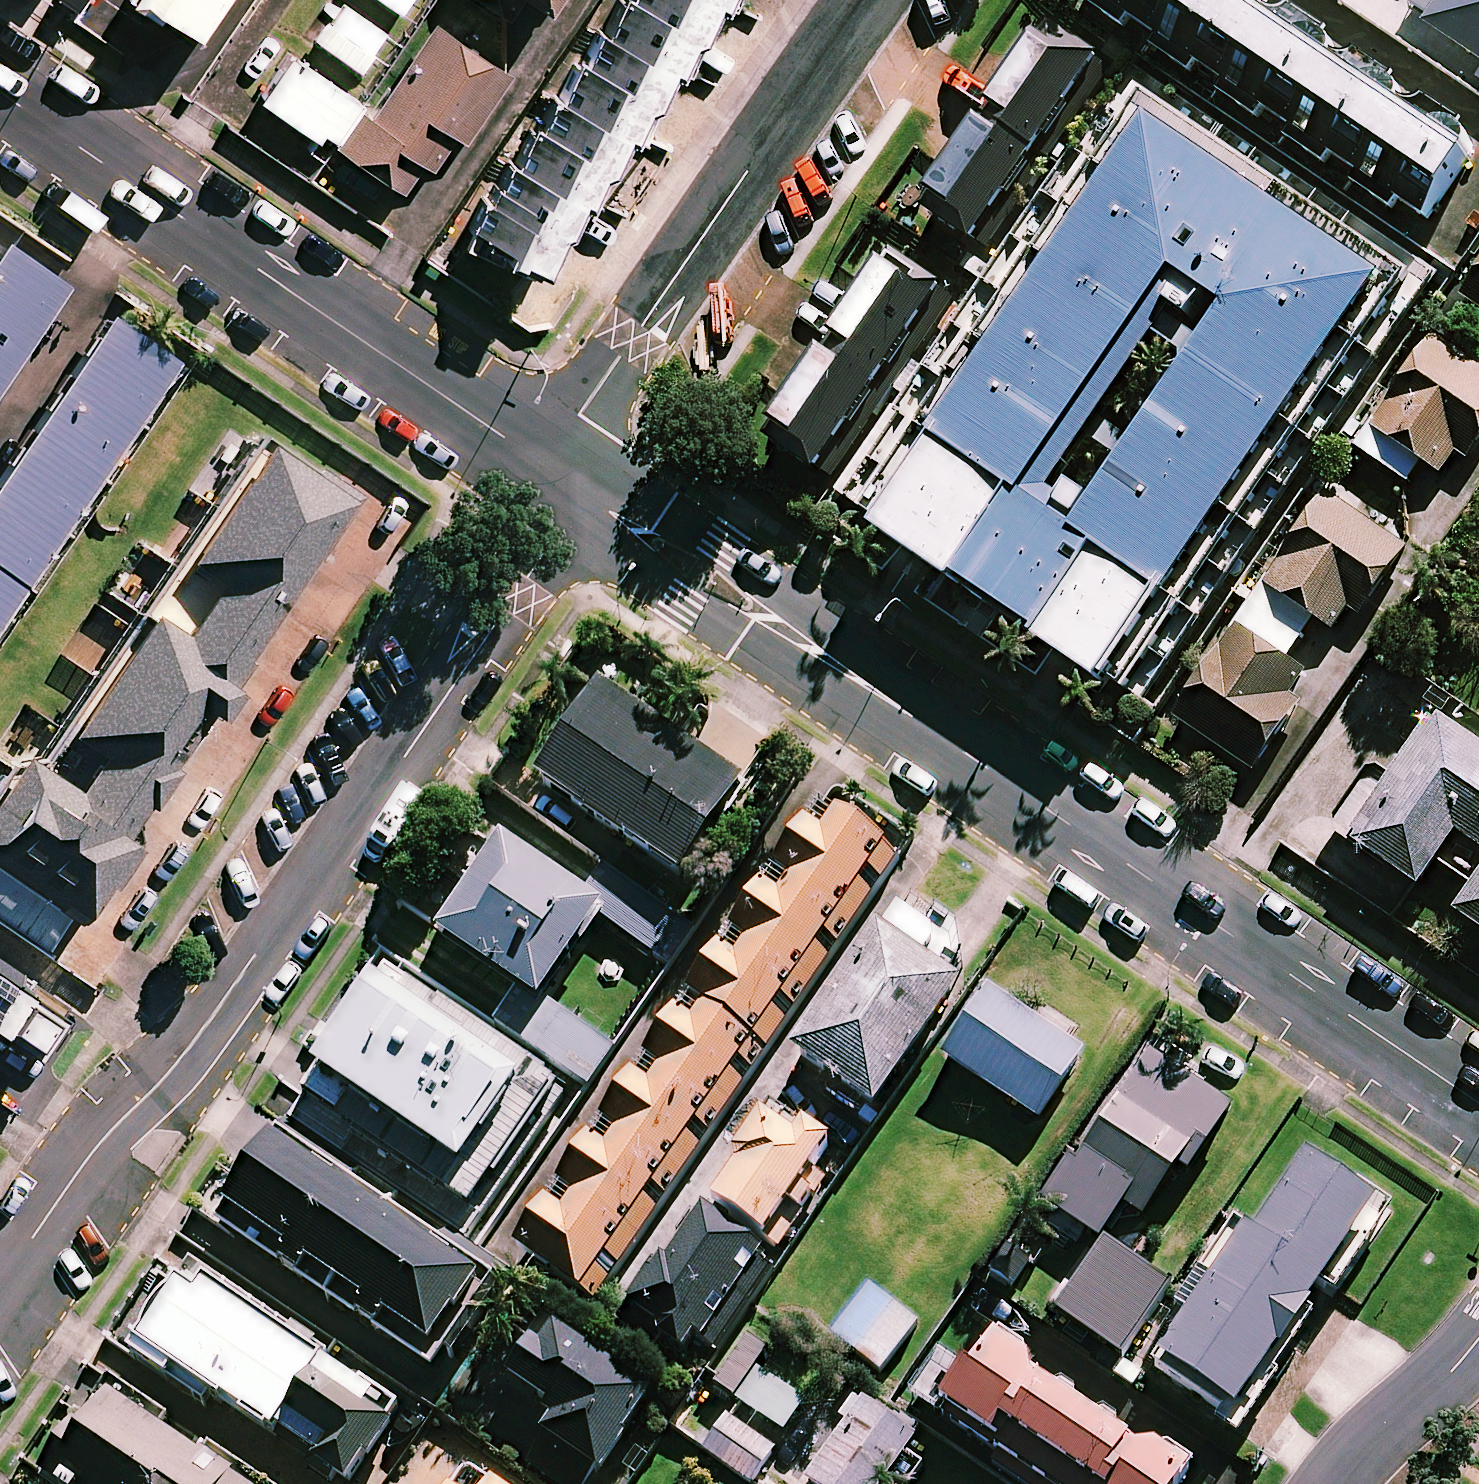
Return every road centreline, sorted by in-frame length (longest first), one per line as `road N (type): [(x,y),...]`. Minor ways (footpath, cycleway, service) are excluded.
road 1 (secondary): [(565,476),(1478,1102)]
road 2 (residential): [(0,1278),(92,1152),(191,1046),(519,596),(549,540),(565,476)]
road 3 (secondary): [(0,92),(565,476)]
road 4 (residential): [(565,476),(581,416),(865,0)]
road 5 (residential): [(1340,1483),(1478,1338)]

